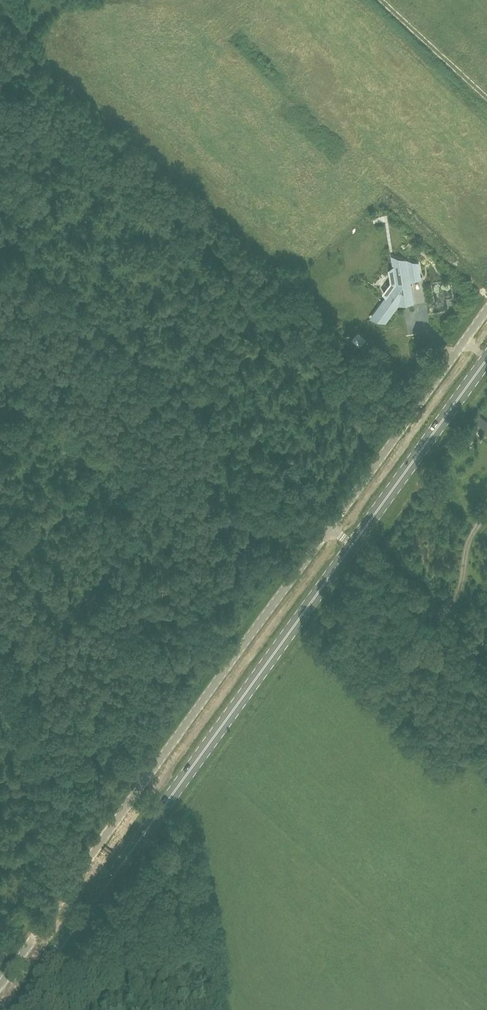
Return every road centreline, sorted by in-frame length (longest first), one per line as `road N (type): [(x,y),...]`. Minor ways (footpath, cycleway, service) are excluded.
road 1 (primary): [(18,1009),(353,546)]
road 2 (unclassified): [(0,985),(329,529)]
road 3 (unclassified): [(329,529),(457,353)]
road 4 (primary): [(353,546),(480,374)]
road 5 (track): [(55,821),(0,647)]
road 6 (unclassified): [(486,668),(353,546)]
road 7 (track): [(382,0),(486,97)]

